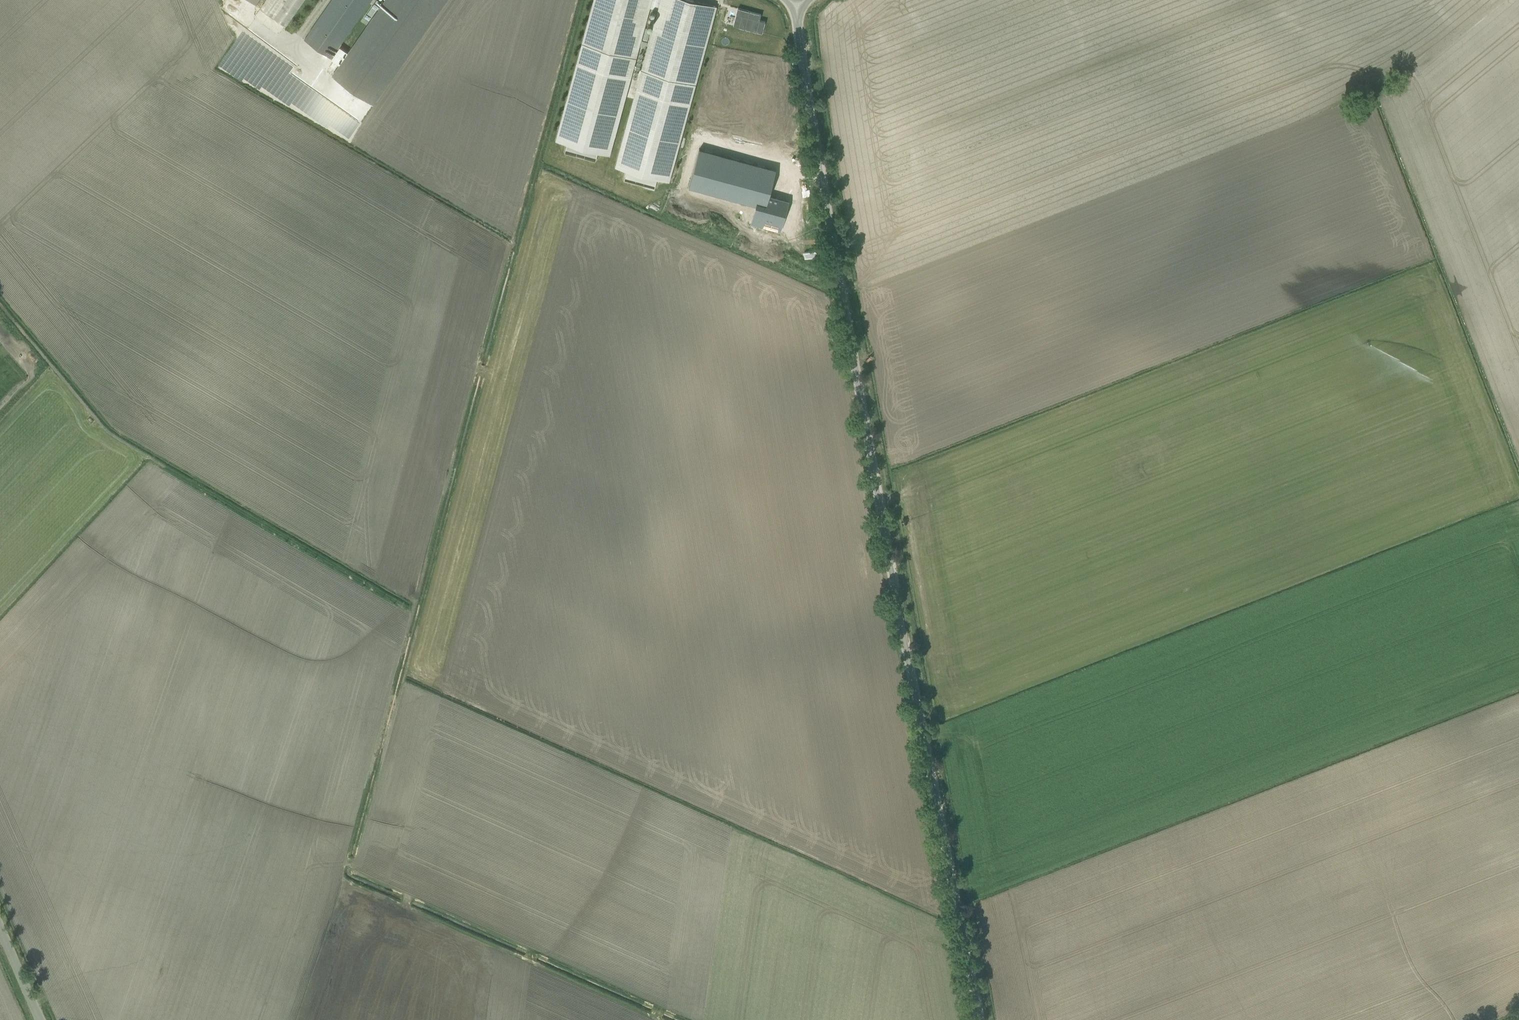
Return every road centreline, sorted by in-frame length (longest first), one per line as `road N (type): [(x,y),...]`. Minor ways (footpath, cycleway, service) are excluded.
road 1 (unclassified): [(981,1019),(889,552),(798,6)]

